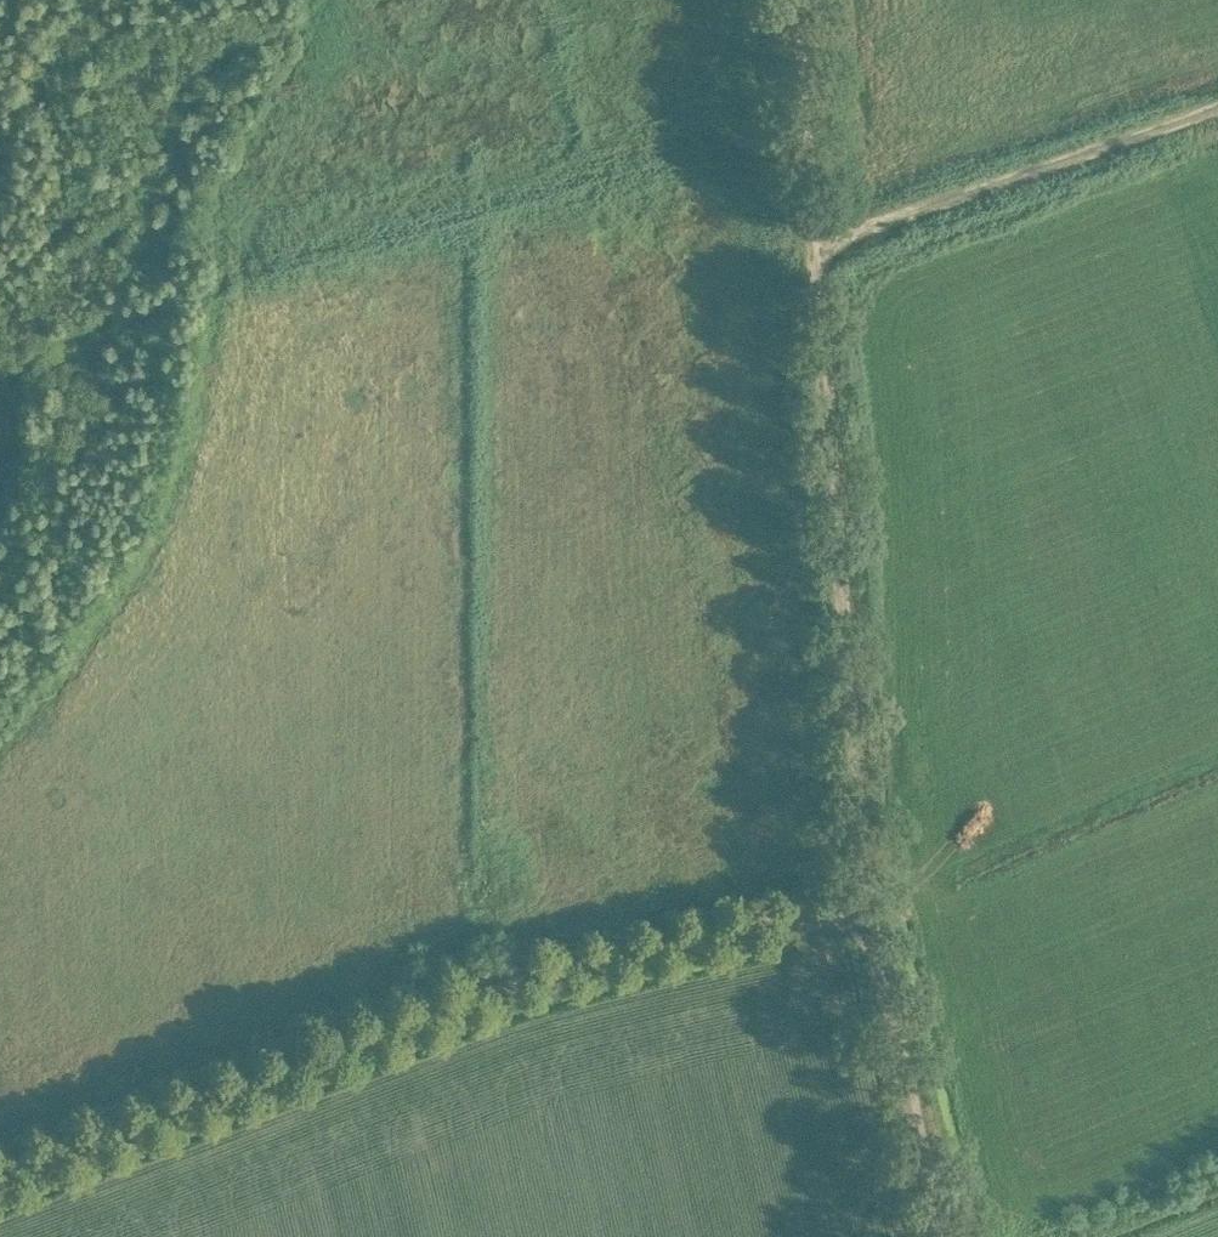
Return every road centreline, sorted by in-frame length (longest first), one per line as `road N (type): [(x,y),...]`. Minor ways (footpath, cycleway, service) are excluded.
road 1 (track): [(868,898),(568,960),(456,995),(0,1173)]
road 2 (track): [(824,250),(868,898)]
road 3 (track): [(824,250),(1217,114)]
road 4 (track): [(943,1236),(868,898)]
road 5 (track): [(809,0),(824,250)]

